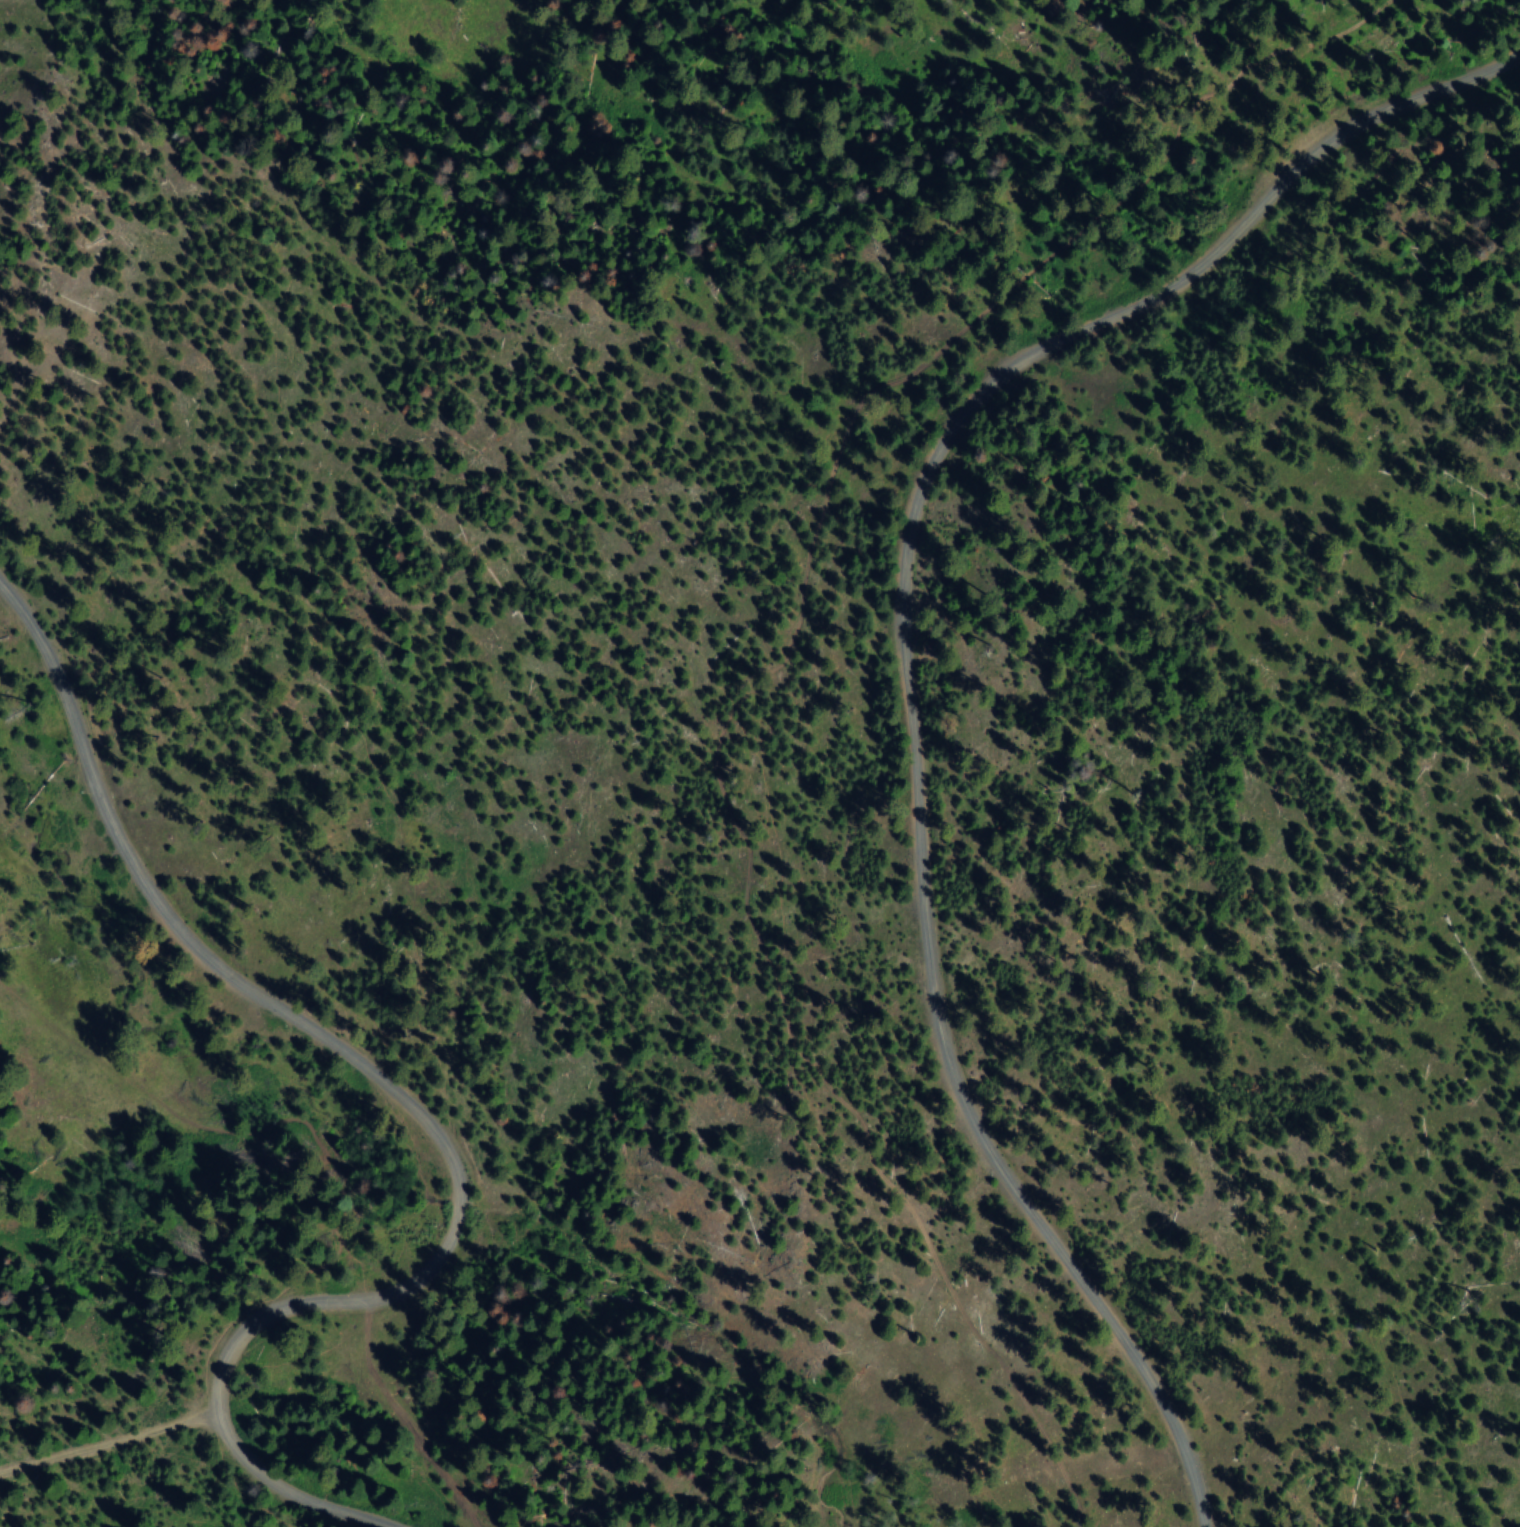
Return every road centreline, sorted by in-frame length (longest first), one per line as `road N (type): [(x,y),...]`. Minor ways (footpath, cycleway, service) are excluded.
road 1 (residential): [(1203,1526),(1187,1373),(979,1021),(961,938),(984,532),(1056,394),(1234,293),(1377,155),(1519,95)]
road 2 (residential): [(384,1526),(291,1490),(249,1458),(215,1412),(216,1370),(260,1318),(379,1295),(436,1257),(460,1208),(450,1145),(394,1096),(208,968),(116,840),(40,646),(0,580)]
road 3 (track): [(215,1412),(0,1476)]

